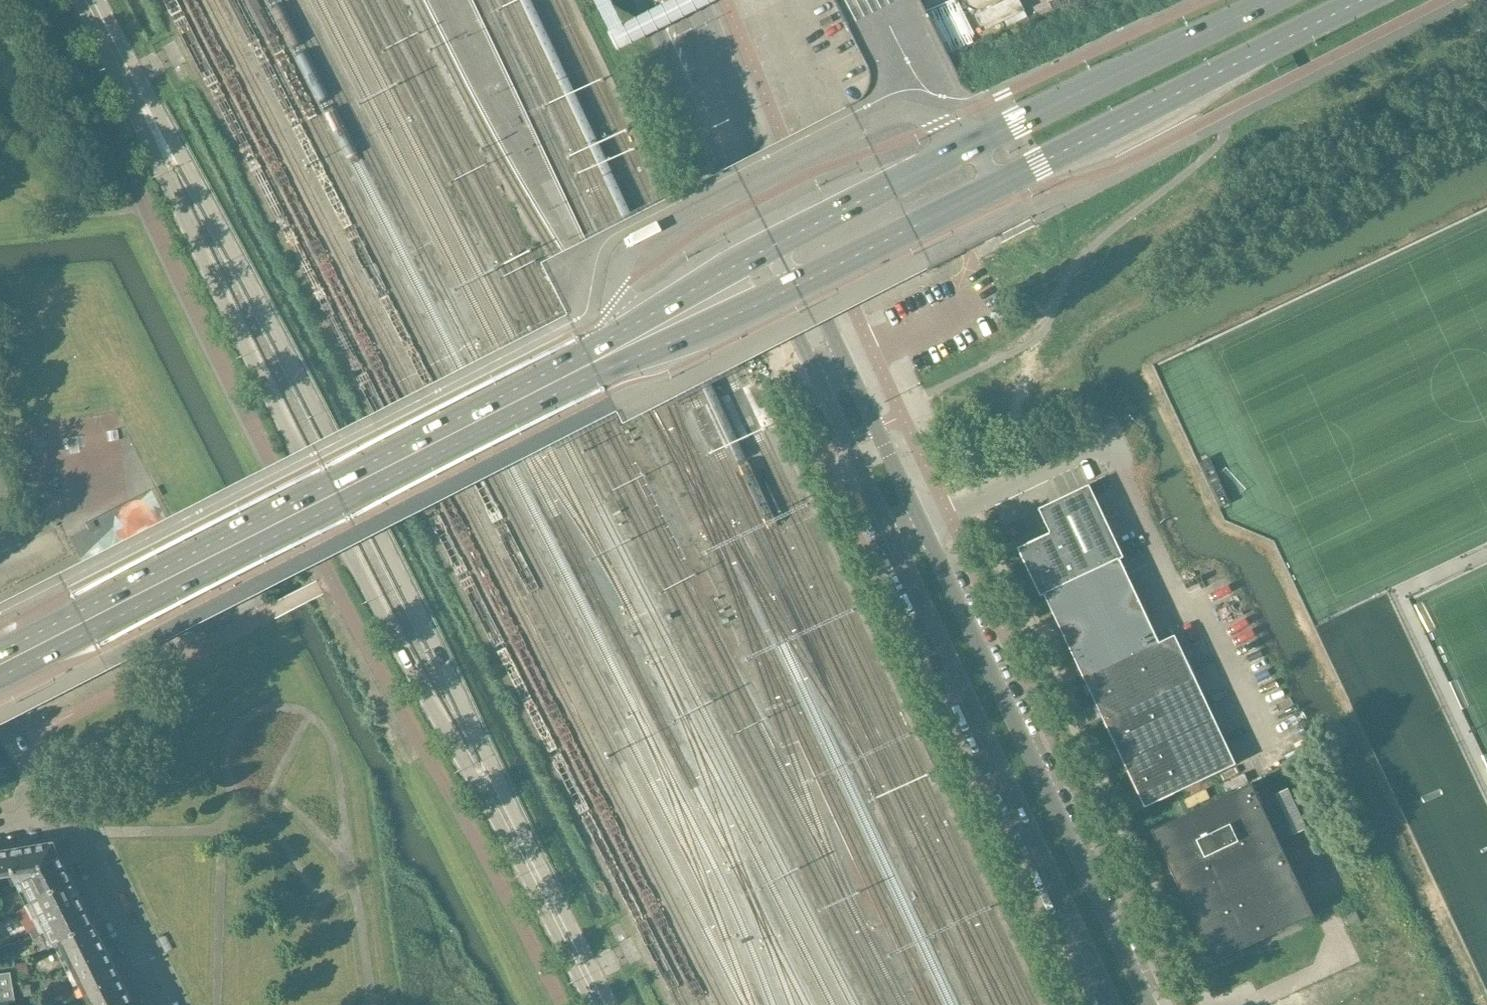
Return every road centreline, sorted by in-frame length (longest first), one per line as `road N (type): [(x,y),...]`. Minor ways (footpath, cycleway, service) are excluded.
road 1 (secondary): [(130,81),(195,241),(370,593),(546,898)]
road 2 (secondary): [(546,898),(435,647),(302,384),(183,161),(130,81)]
road 3 (primary): [(666,327),(767,302),(1364,0)]
road 4 (primary): [(666,327),(0,664)]
road 5 (primary): [(1269,0),(745,261),(666,327)]
road 6 (secondary): [(1148,1004),(926,532)]
road 7 (secondary): [(898,545),(1116,1004)]
road 8 (secondary): [(694,113),(898,545)]
road 9 (secondary): [(926,532),(828,324),(735,95)]
road 10 (residential): [(162,1004),(60,812)]
road 11 (secondary): [(650,0),(694,113)]
road 12 (secondary): [(601,1004),(546,898)]

